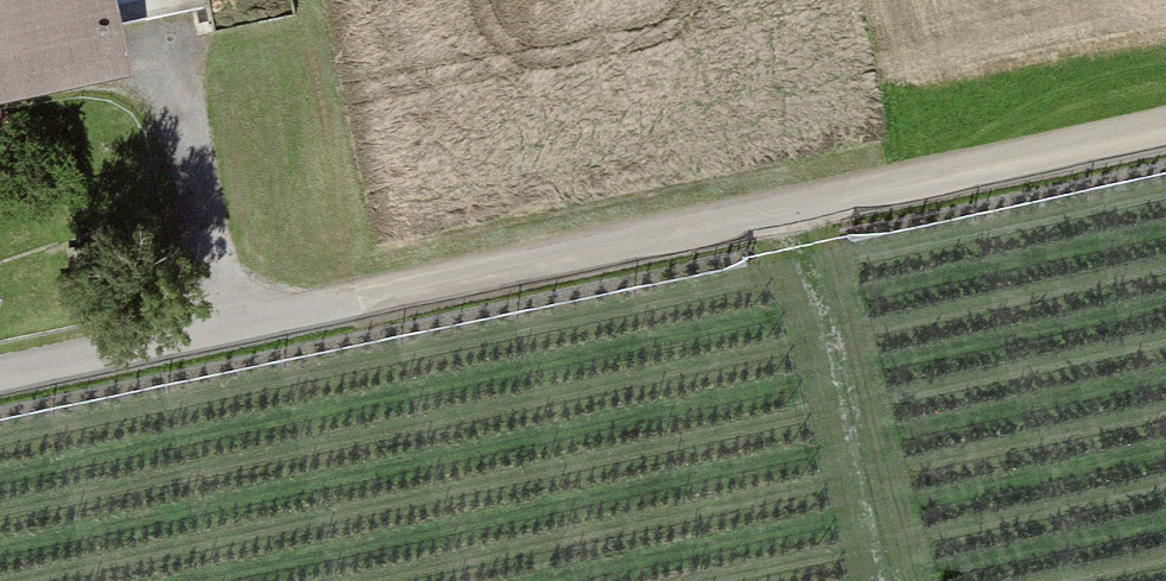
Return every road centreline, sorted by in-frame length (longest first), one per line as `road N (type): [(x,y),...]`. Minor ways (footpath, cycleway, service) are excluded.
road 1 (track): [(272,333),(1165,141)]
road 2 (track): [(801,219),(899,580)]
road 3 (residential): [(0,391),(272,333)]

